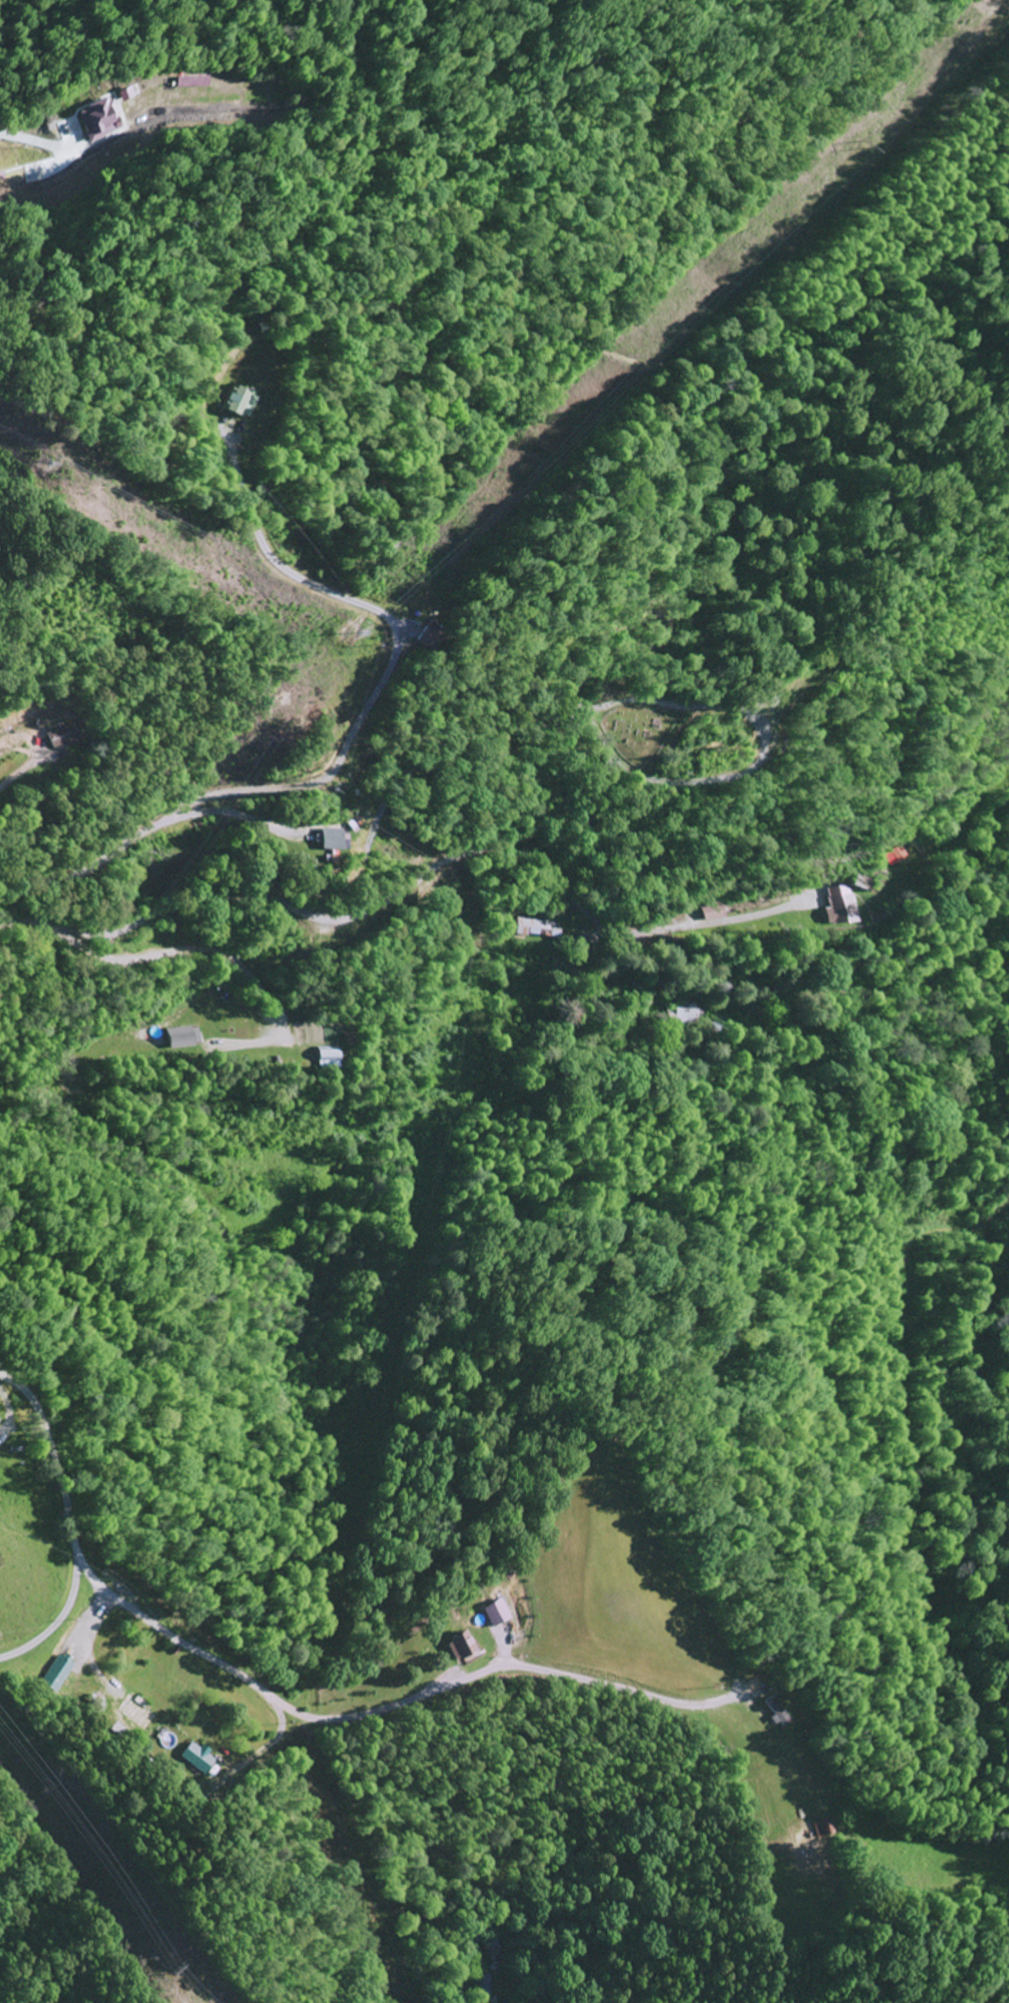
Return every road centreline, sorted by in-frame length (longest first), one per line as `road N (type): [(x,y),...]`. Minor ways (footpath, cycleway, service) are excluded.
road 1 (residential): [(0,924),(99,934),(189,899),(249,896),(349,918),(447,863),(513,838),(537,844),(575,896),(619,933),(811,985),(905,990),(1008,957)]
road 2 (residential): [(0,1373),(20,1385),(46,1425),(80,1558),(105,1597),(317,1716),(422,1697)]

